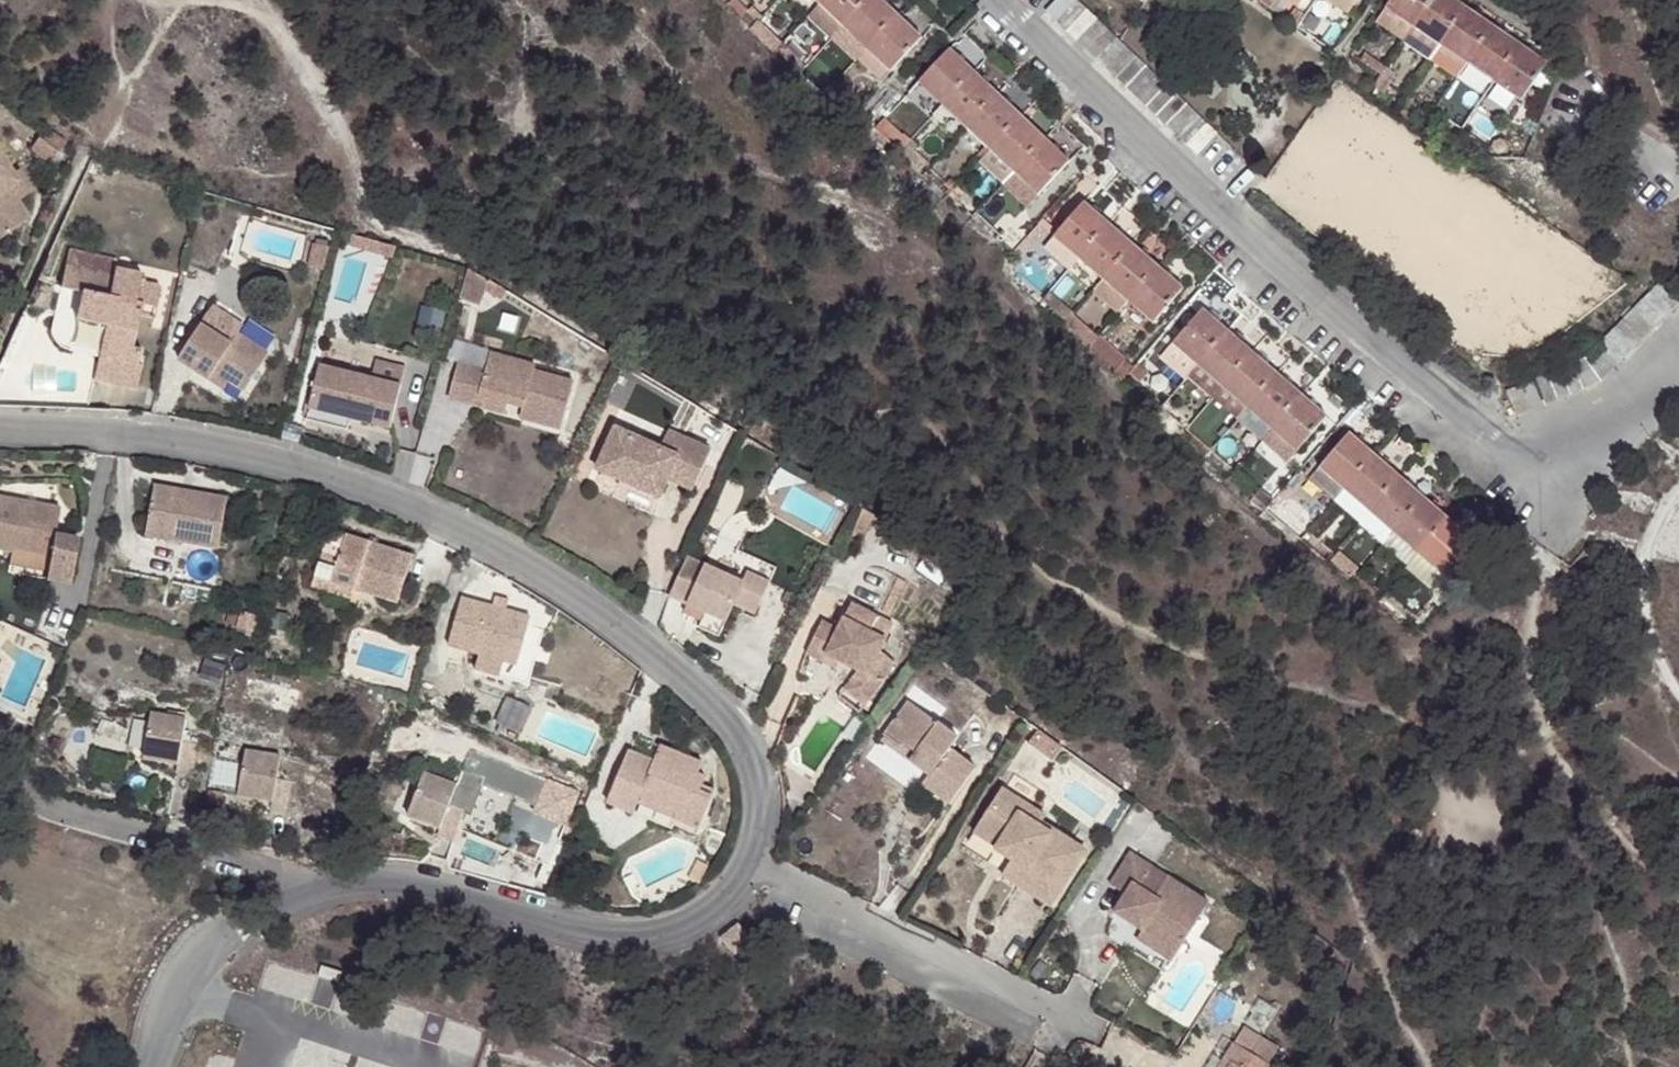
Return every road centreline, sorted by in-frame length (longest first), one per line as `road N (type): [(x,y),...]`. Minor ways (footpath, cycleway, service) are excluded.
road 1 (residential): [(0,426),(153,435),(305,464),(402,498),(489,541),(709,696),(758,772),(761,809),(746,860)]
road 2 (residential): [(1000,0),(1246,235),(1522,463),(1558,466),(1602,420),(1678,382)]
road 3 (residential): [(746,860),(715,904),(688,924),(626,933),(400,882),(296,892)]
road 4 (residential): [(746,860),(1077,1022)]
road 5 (residential): [(296,892),(280,874),(60,813),(26,793)]
road 6 (residential): [(296,892),(247,916),(191,961),(144,1066)]

